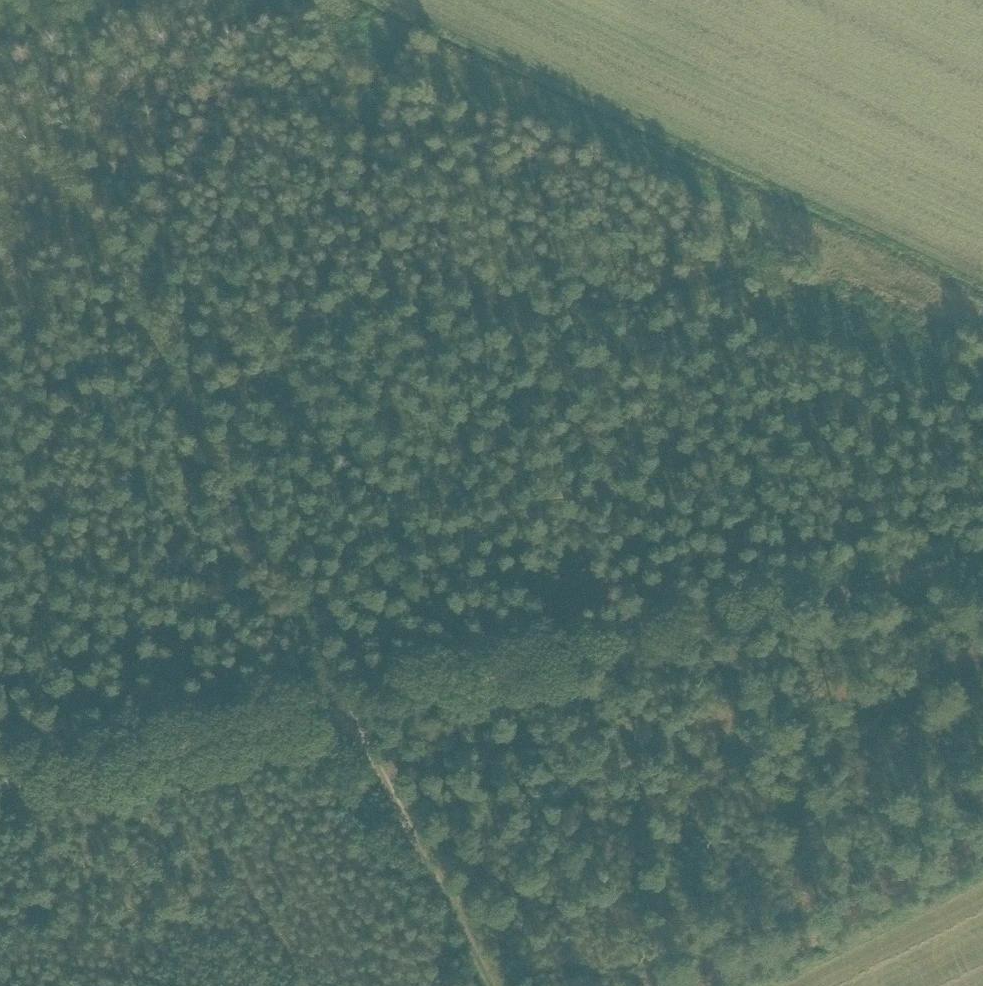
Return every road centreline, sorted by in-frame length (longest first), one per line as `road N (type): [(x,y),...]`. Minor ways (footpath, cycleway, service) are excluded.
road 1 (track): [(348,708),(982,557)]
road 2 (track): [(0,789),(348,708)]
road 3 (track): [(348,708),(492,985)]

